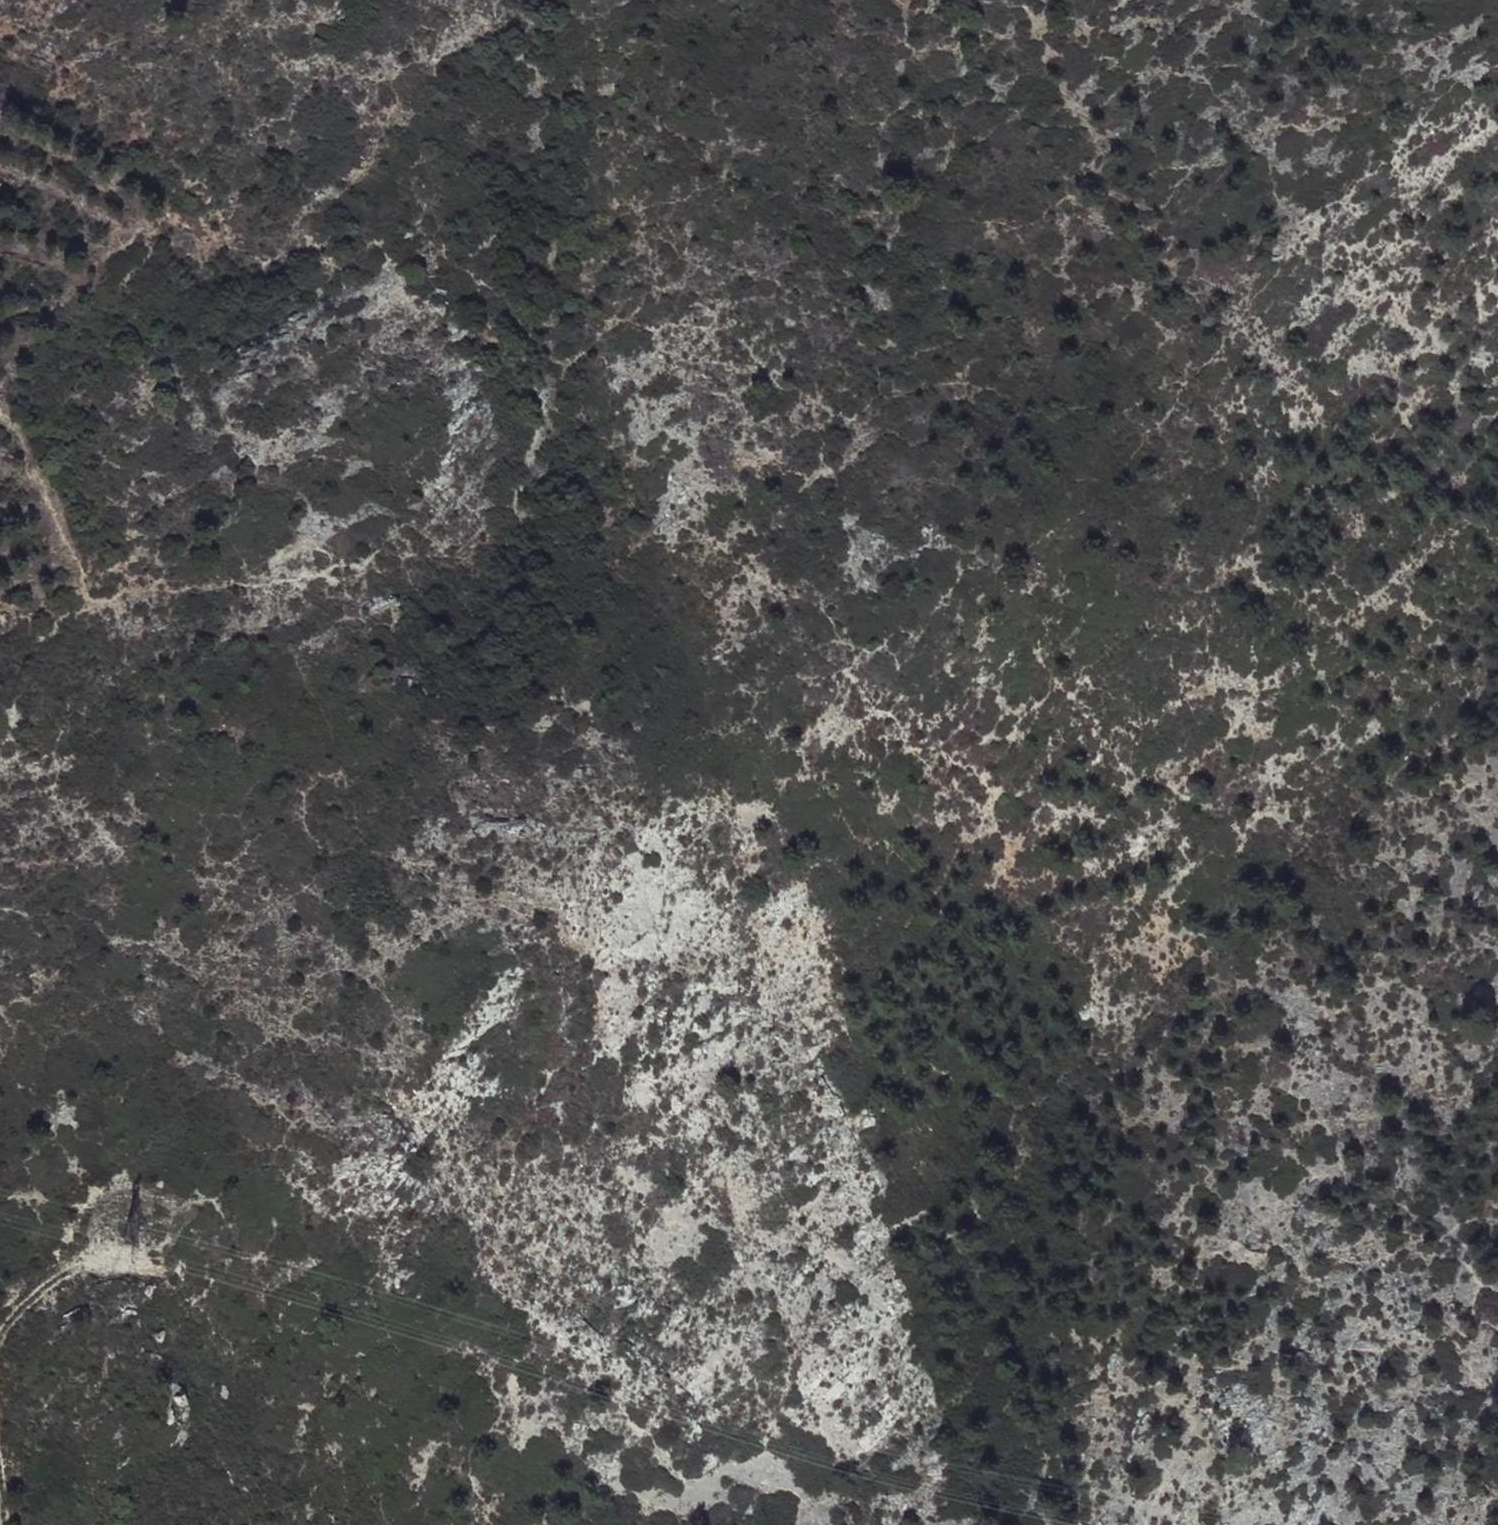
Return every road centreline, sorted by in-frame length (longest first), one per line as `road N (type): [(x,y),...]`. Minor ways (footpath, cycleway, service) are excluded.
road 1 (track): [(0,1338),(50,1282),(108,1257)]

